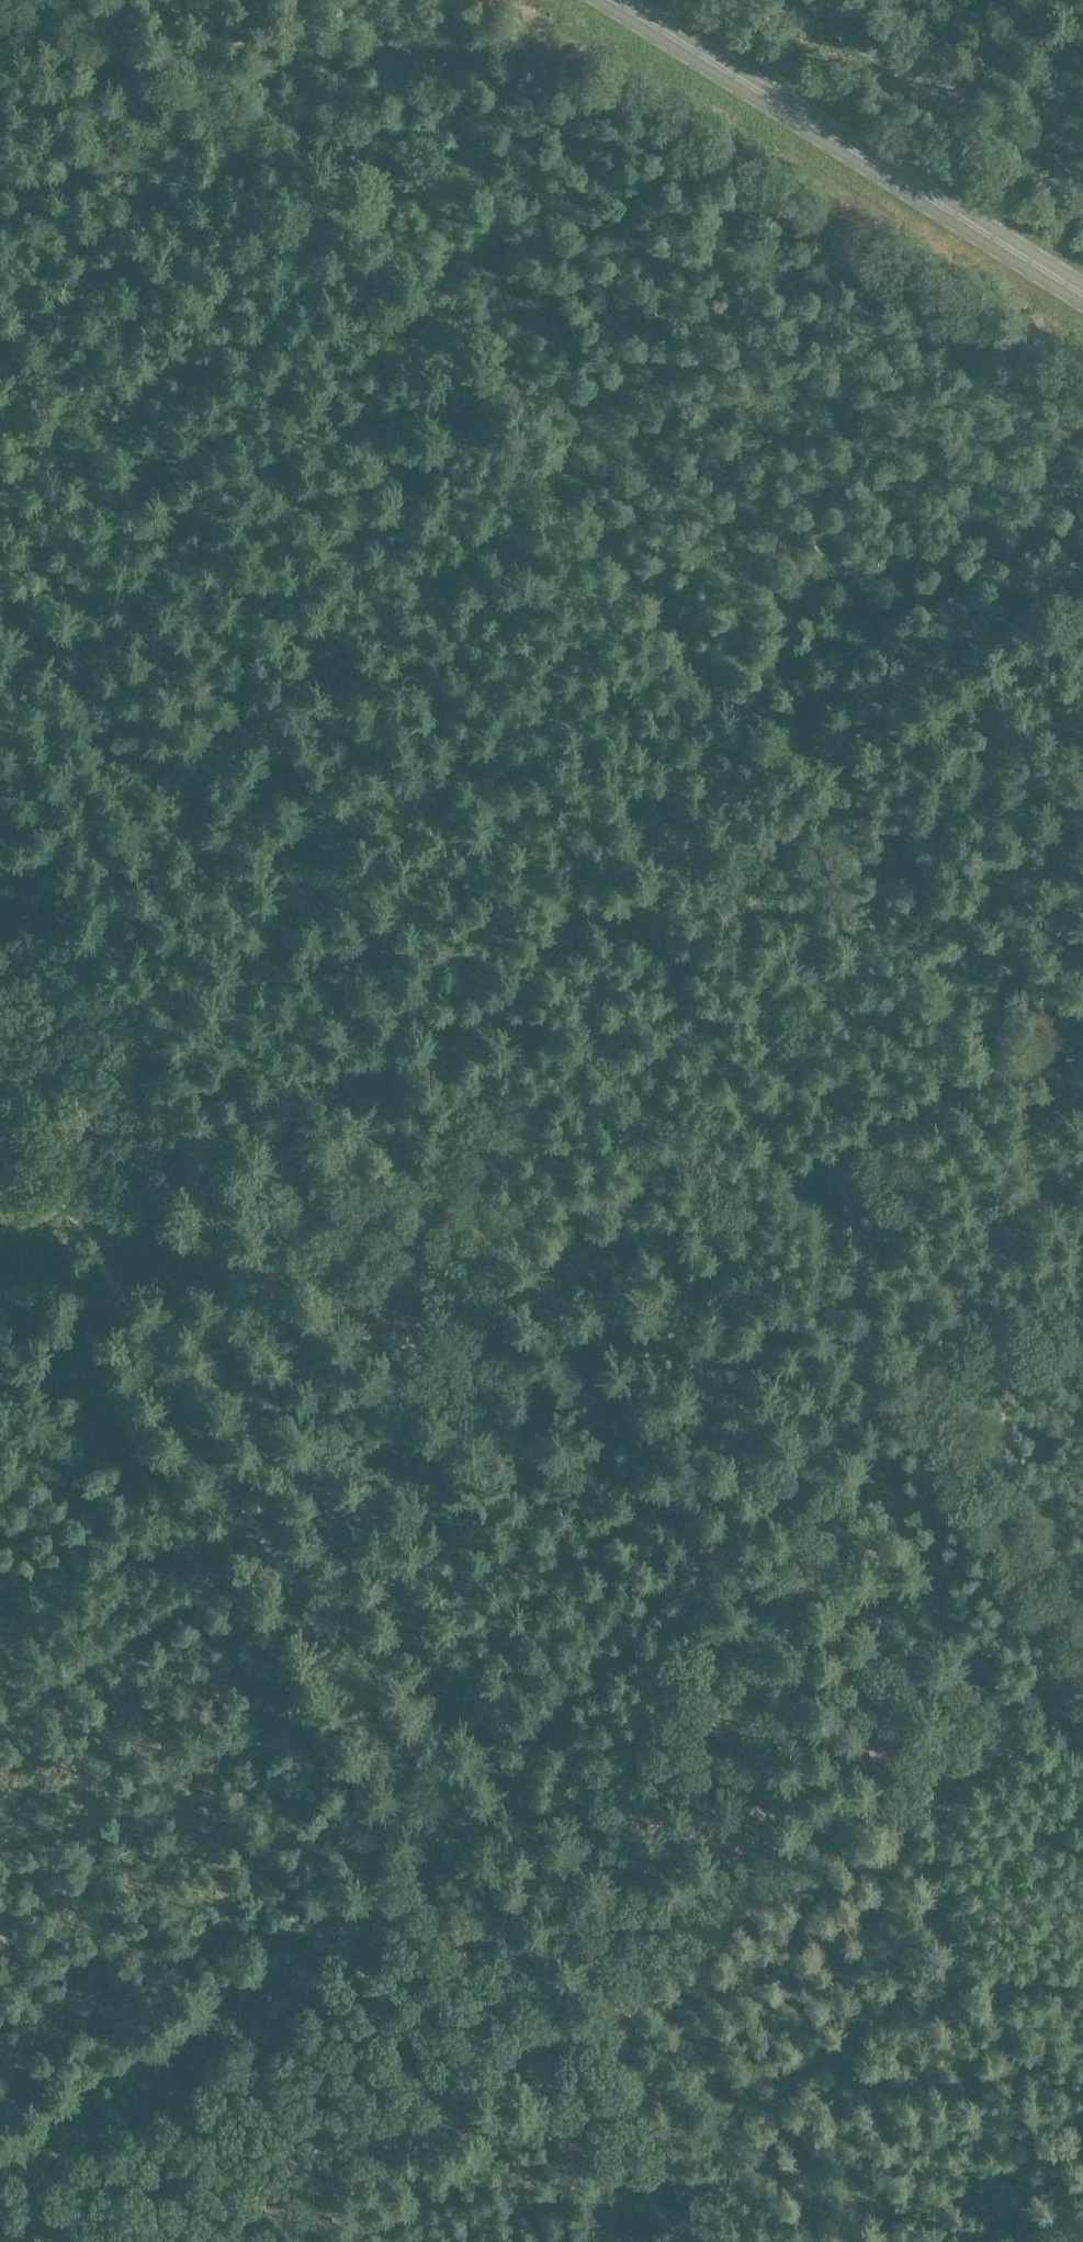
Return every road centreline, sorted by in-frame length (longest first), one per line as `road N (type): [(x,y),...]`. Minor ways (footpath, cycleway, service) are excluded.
road 1 (track): [(1082,566),(102,1257)]
road 2 (track): [(1082,1659),(627,890)]
road 3 (track): [(348,1087),(335,1053),(52,570),(77,502),(76,448),(0,325)]
road 4 (primary): [(1082,293),(615,0)]
road 5 (unclassified): [(1082,182),(792,0)]

